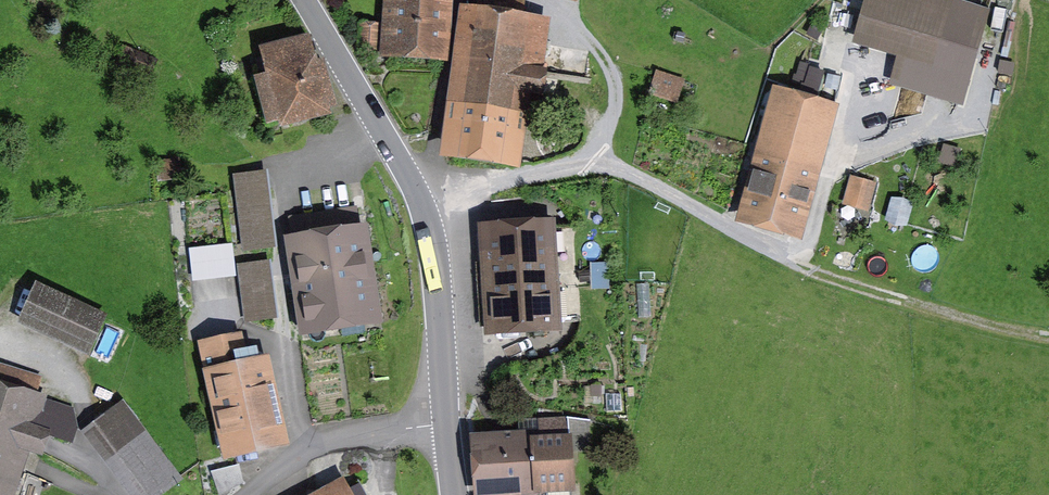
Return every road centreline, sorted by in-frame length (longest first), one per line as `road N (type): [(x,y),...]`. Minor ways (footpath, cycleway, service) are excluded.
road 1 (unclassified): [(305,0),(424,210),(448,423)]
road 2 (track): [(1048,338),(858,287),(780,257)]
road 3 (unclassified): [(248,494),(319,442),(448,423)]

